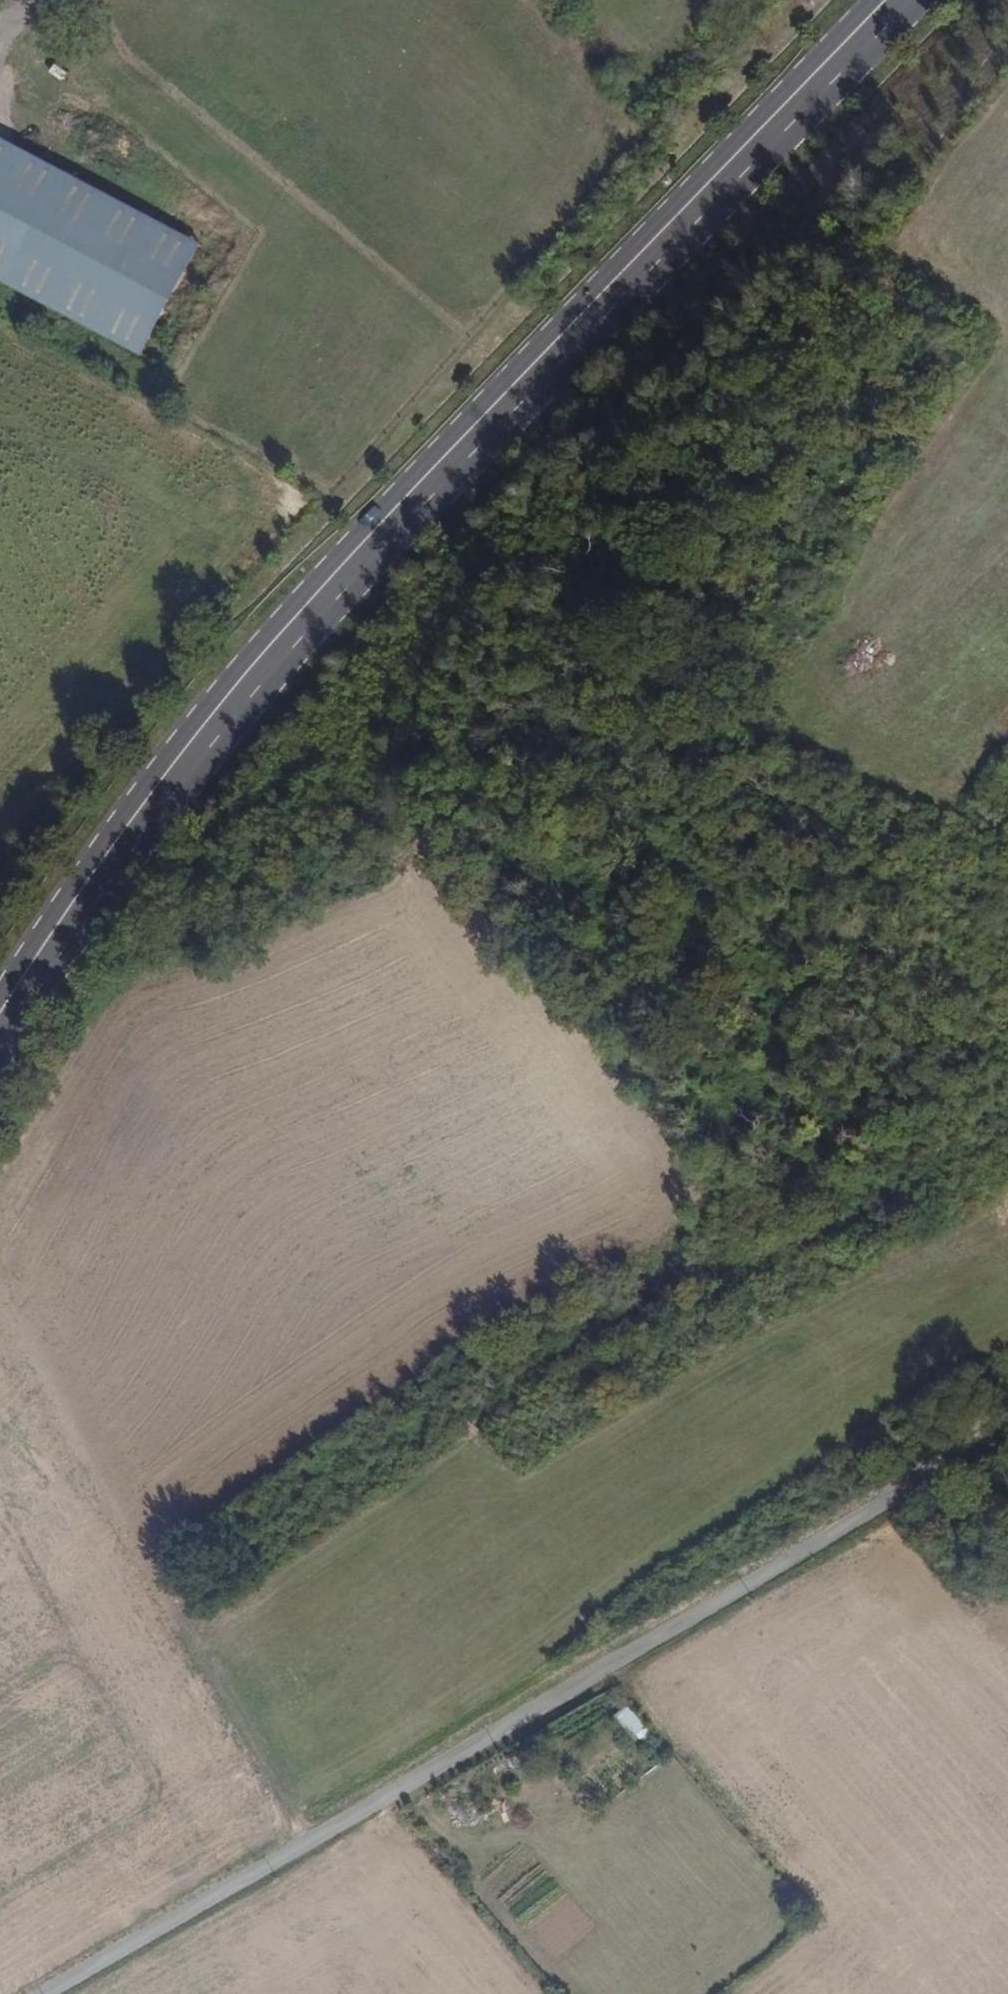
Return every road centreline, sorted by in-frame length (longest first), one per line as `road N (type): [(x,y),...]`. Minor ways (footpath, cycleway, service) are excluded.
road 1 (primary): [(0,1032),(129,842),(290,637),(895,0)]
road 2 (unclassified): [(1007,1423),(819,1542),(44,1993)]

